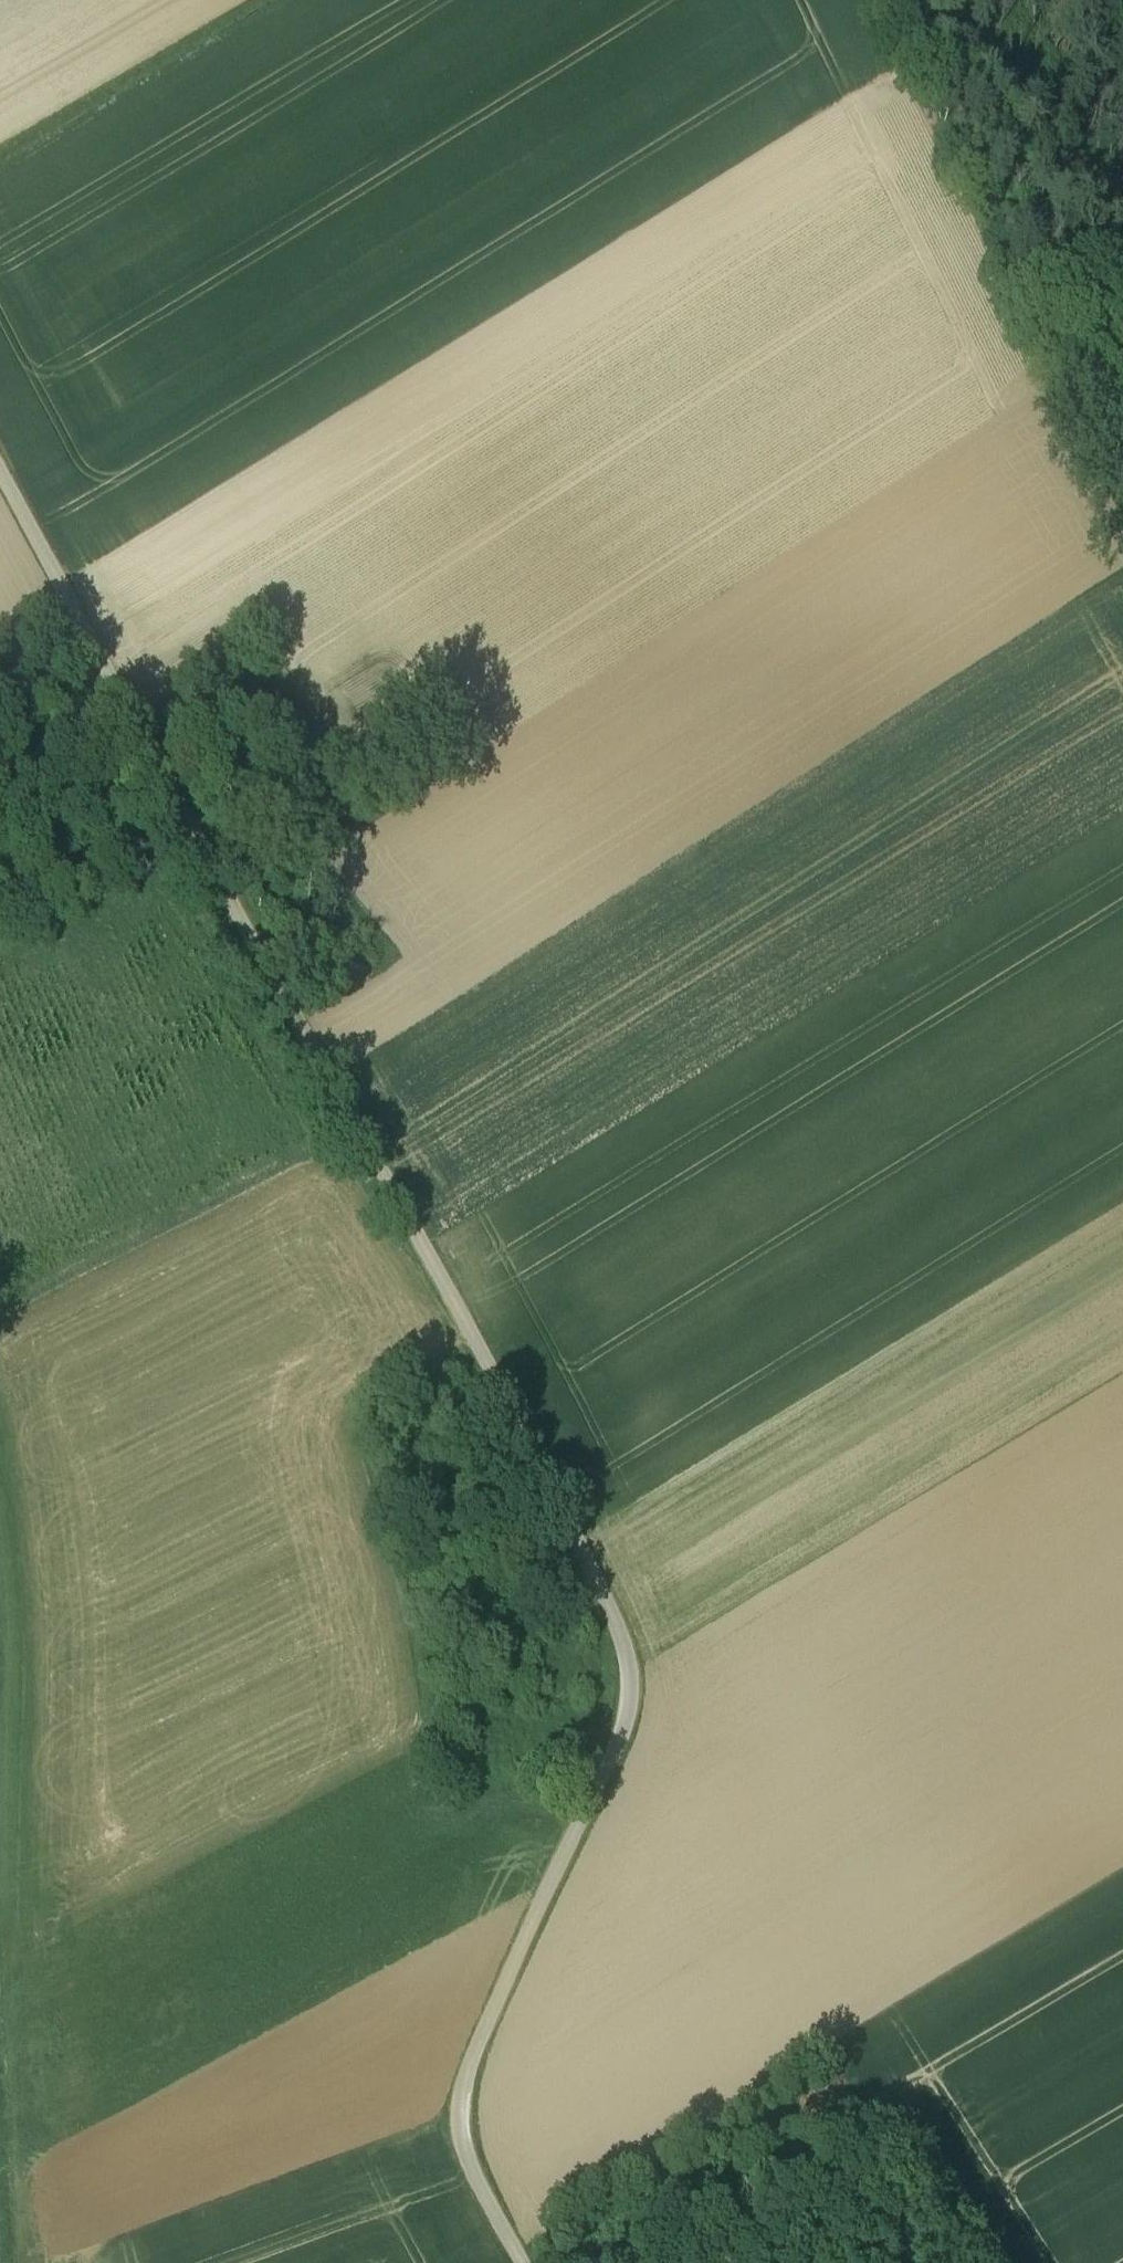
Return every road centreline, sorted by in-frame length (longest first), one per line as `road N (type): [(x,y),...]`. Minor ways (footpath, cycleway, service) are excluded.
road 1 (unclassified): [(0,462),(635,1637),(641,1699),(462,2084),(473,2165),(527,2262)]
road 2 (track): [(662,2262),(871,2140)]

